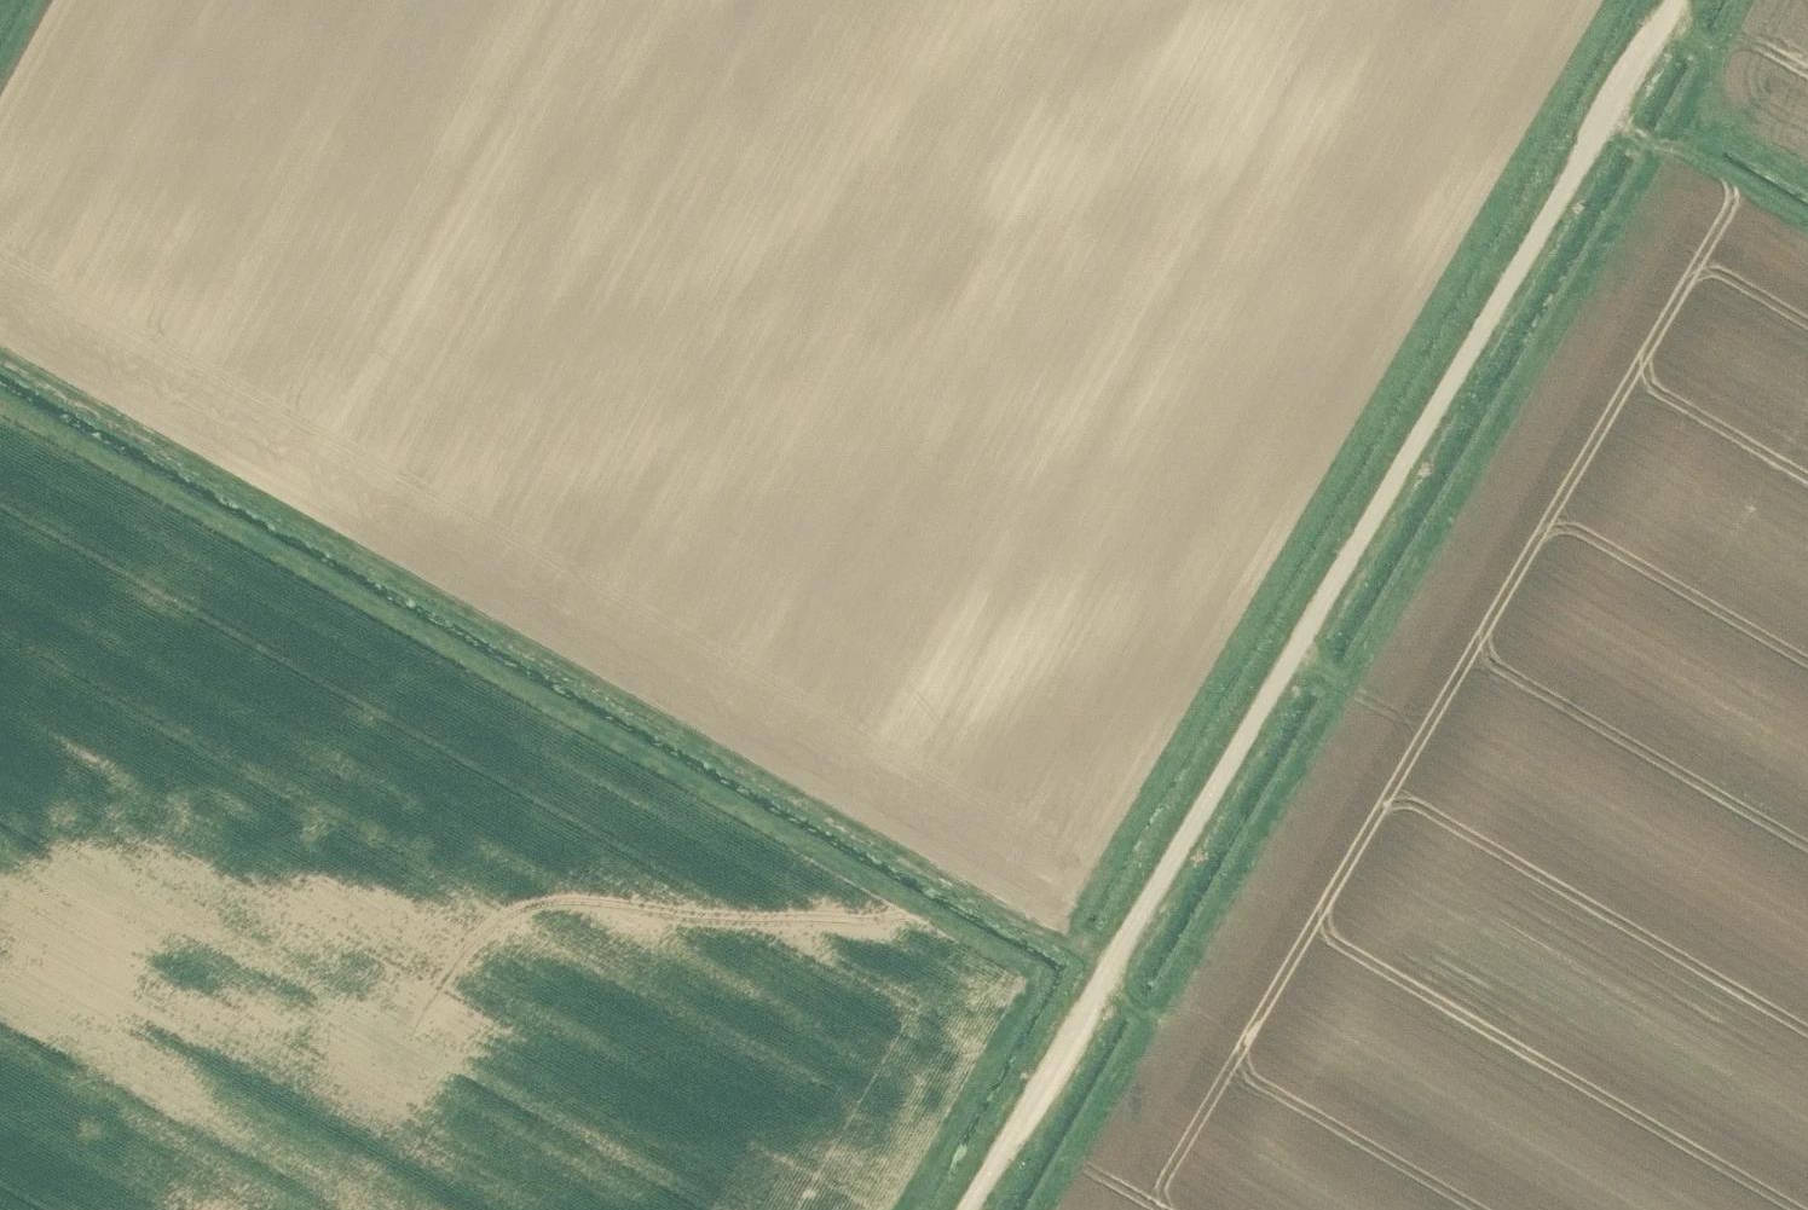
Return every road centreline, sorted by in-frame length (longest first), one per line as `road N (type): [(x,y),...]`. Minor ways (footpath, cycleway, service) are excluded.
road 1 (unclassified): [(965,1209),(1671,0)]

